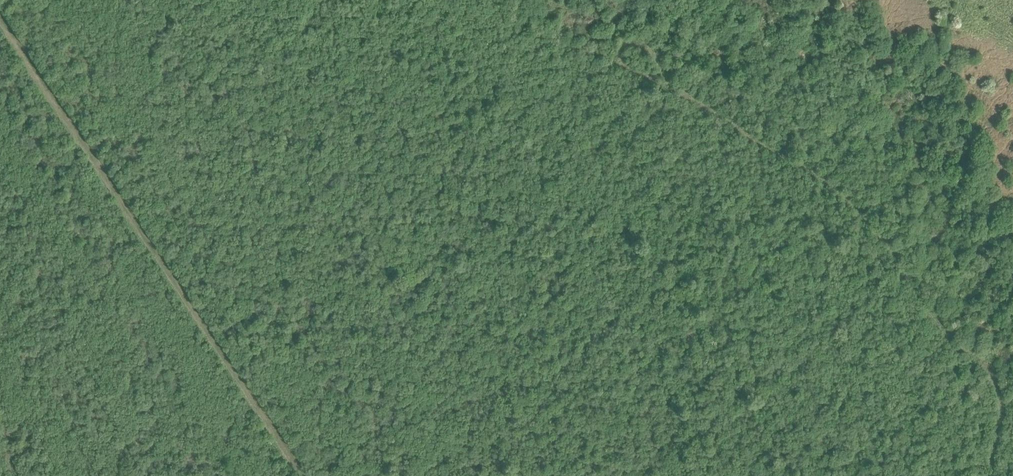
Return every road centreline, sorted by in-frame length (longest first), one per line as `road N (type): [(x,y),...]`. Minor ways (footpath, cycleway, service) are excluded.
road 1 (track): [(989,475),(1002,411),(979,362),(931,316),(845,199),(668,84),(626,66),(619,53),(634,42),(652,53)]
road 2 (track): [(305,475),(0,19)]

